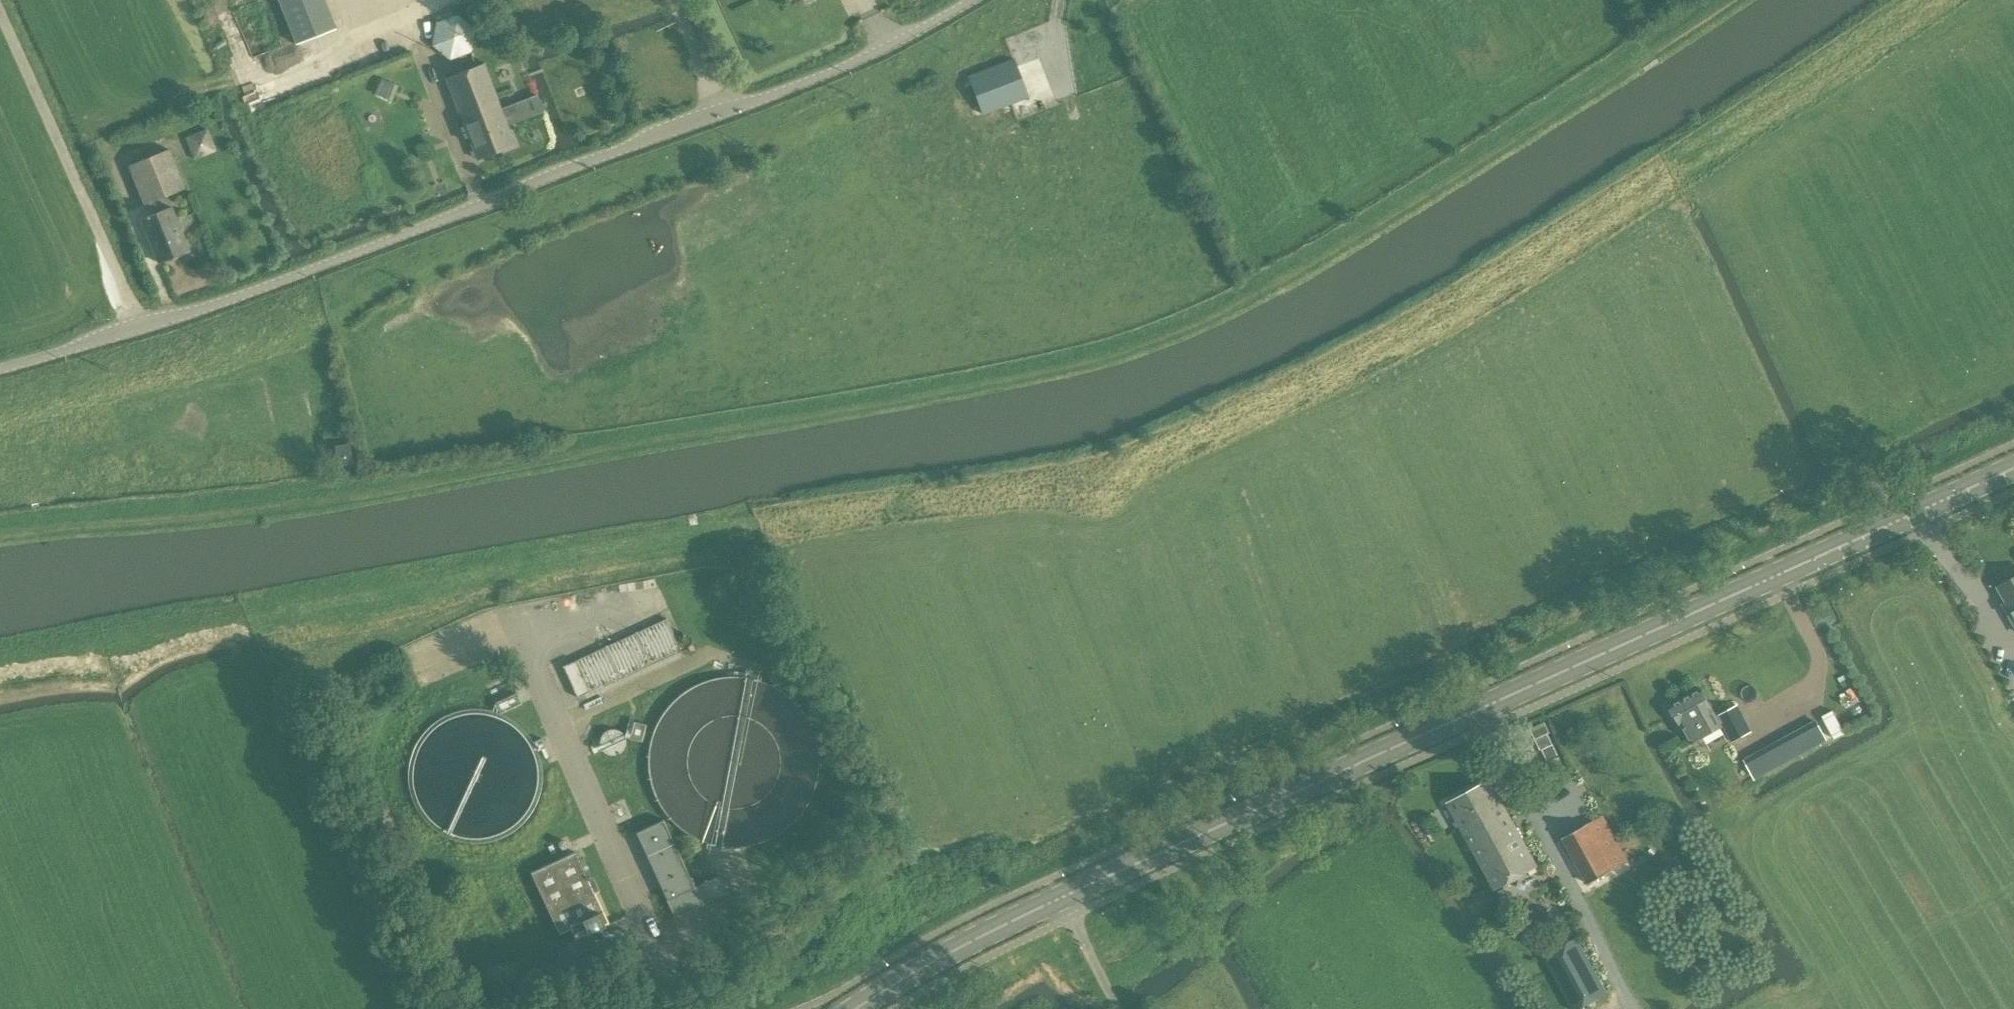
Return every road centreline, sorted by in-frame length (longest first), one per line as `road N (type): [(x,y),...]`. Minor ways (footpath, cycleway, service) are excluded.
road 1 (primary): [(1058,898),(2013,469)]
road 2 (tertiary): [(0,369),(269,286),(870,55),(973,0)]
road 3 (track): [(1855,433),(1899,501),(1932,528),(2013,659)]
road 4 (primary): [(857,1008),(1058,898)]

